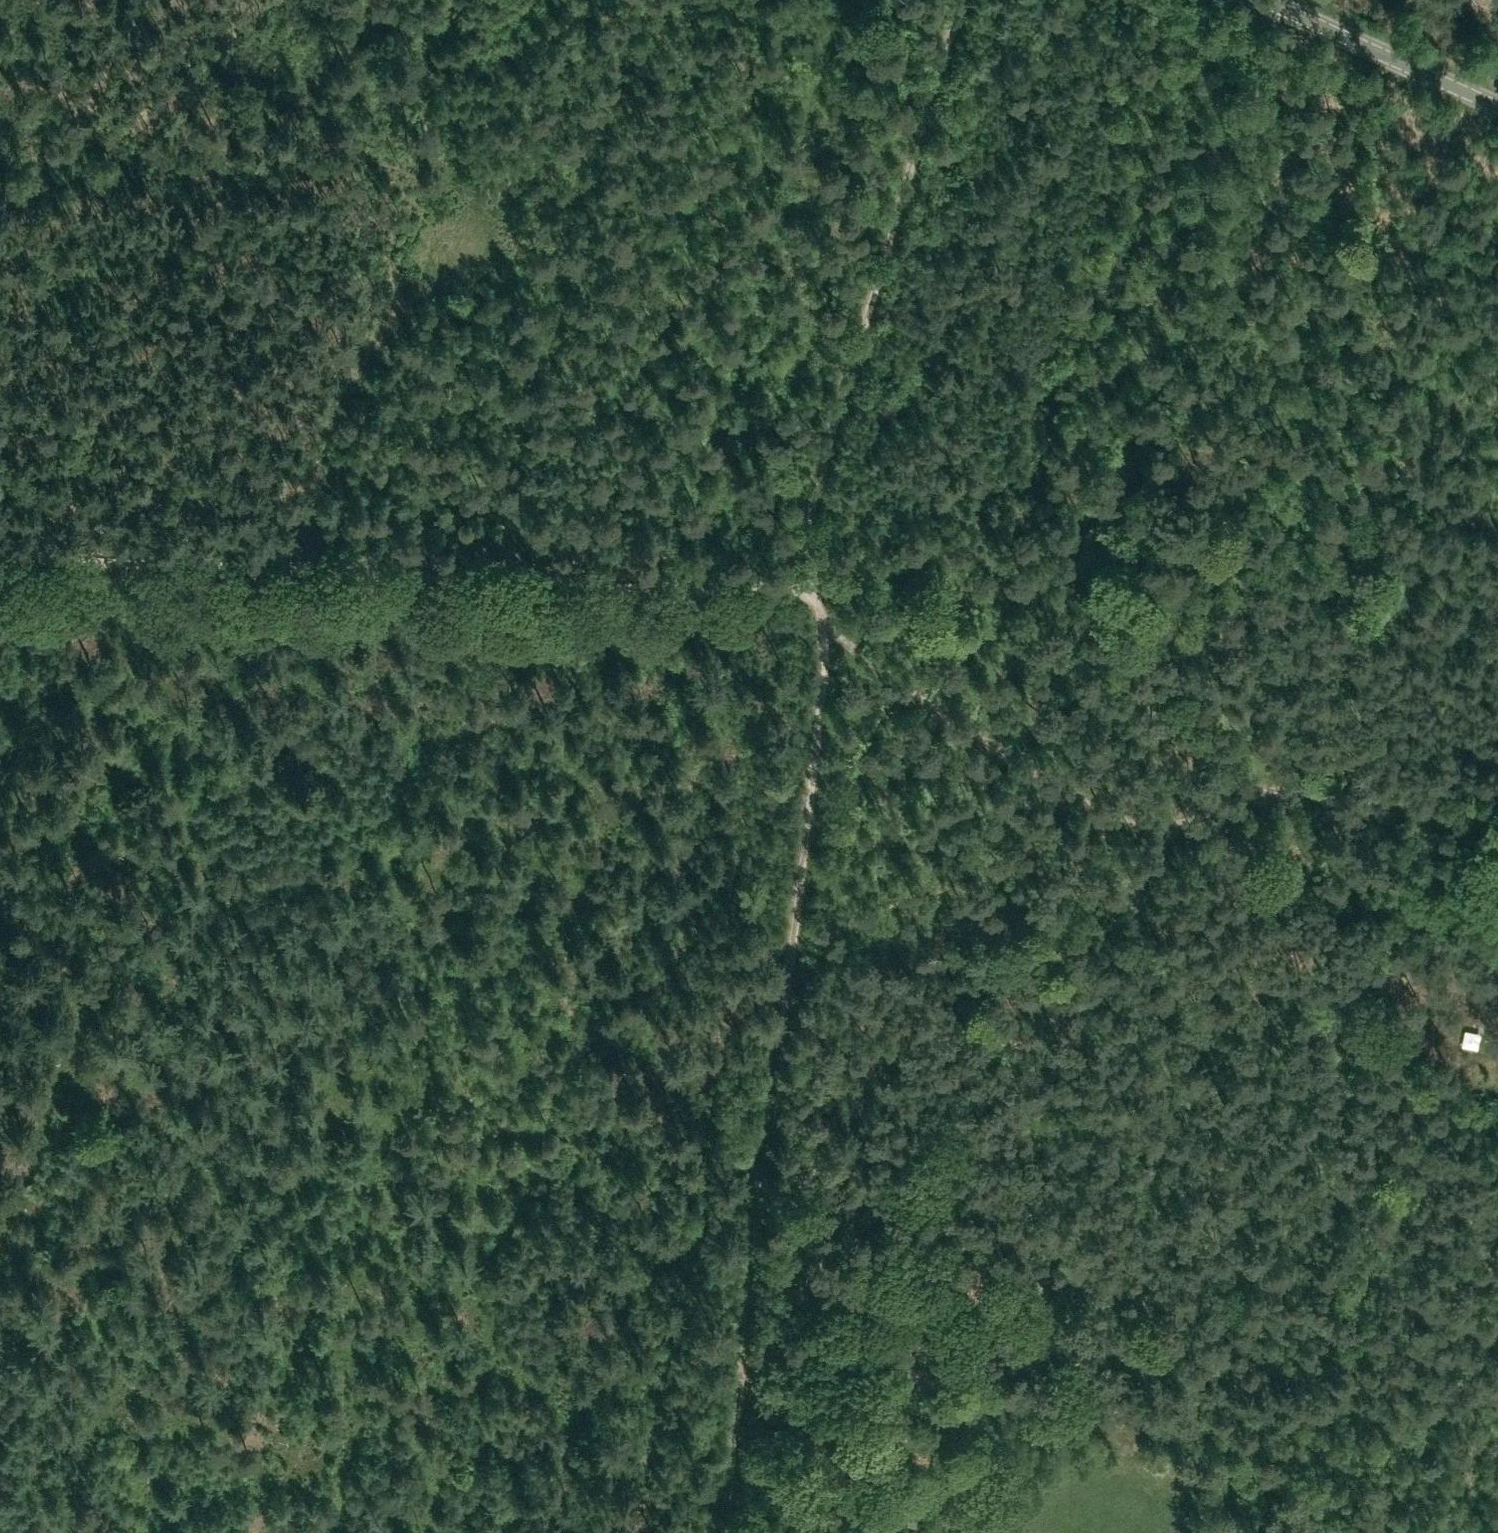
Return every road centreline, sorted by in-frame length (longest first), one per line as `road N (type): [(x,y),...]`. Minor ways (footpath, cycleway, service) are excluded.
road 1 (track): [(711,1532),(829,629)]
road 2 (track): [(0,555),(667,575),(814,589)]
road 3 (track): [(1497,780),(1458,804),(1371,806),(1308,790),(1273,792),(1154,827),(1115,816),(980,740),(829,629)]
road 4 (track): [(814,589),(811,513),(965,0)]
road 5 (tertiary): [(1497,98),(1284,0)]

